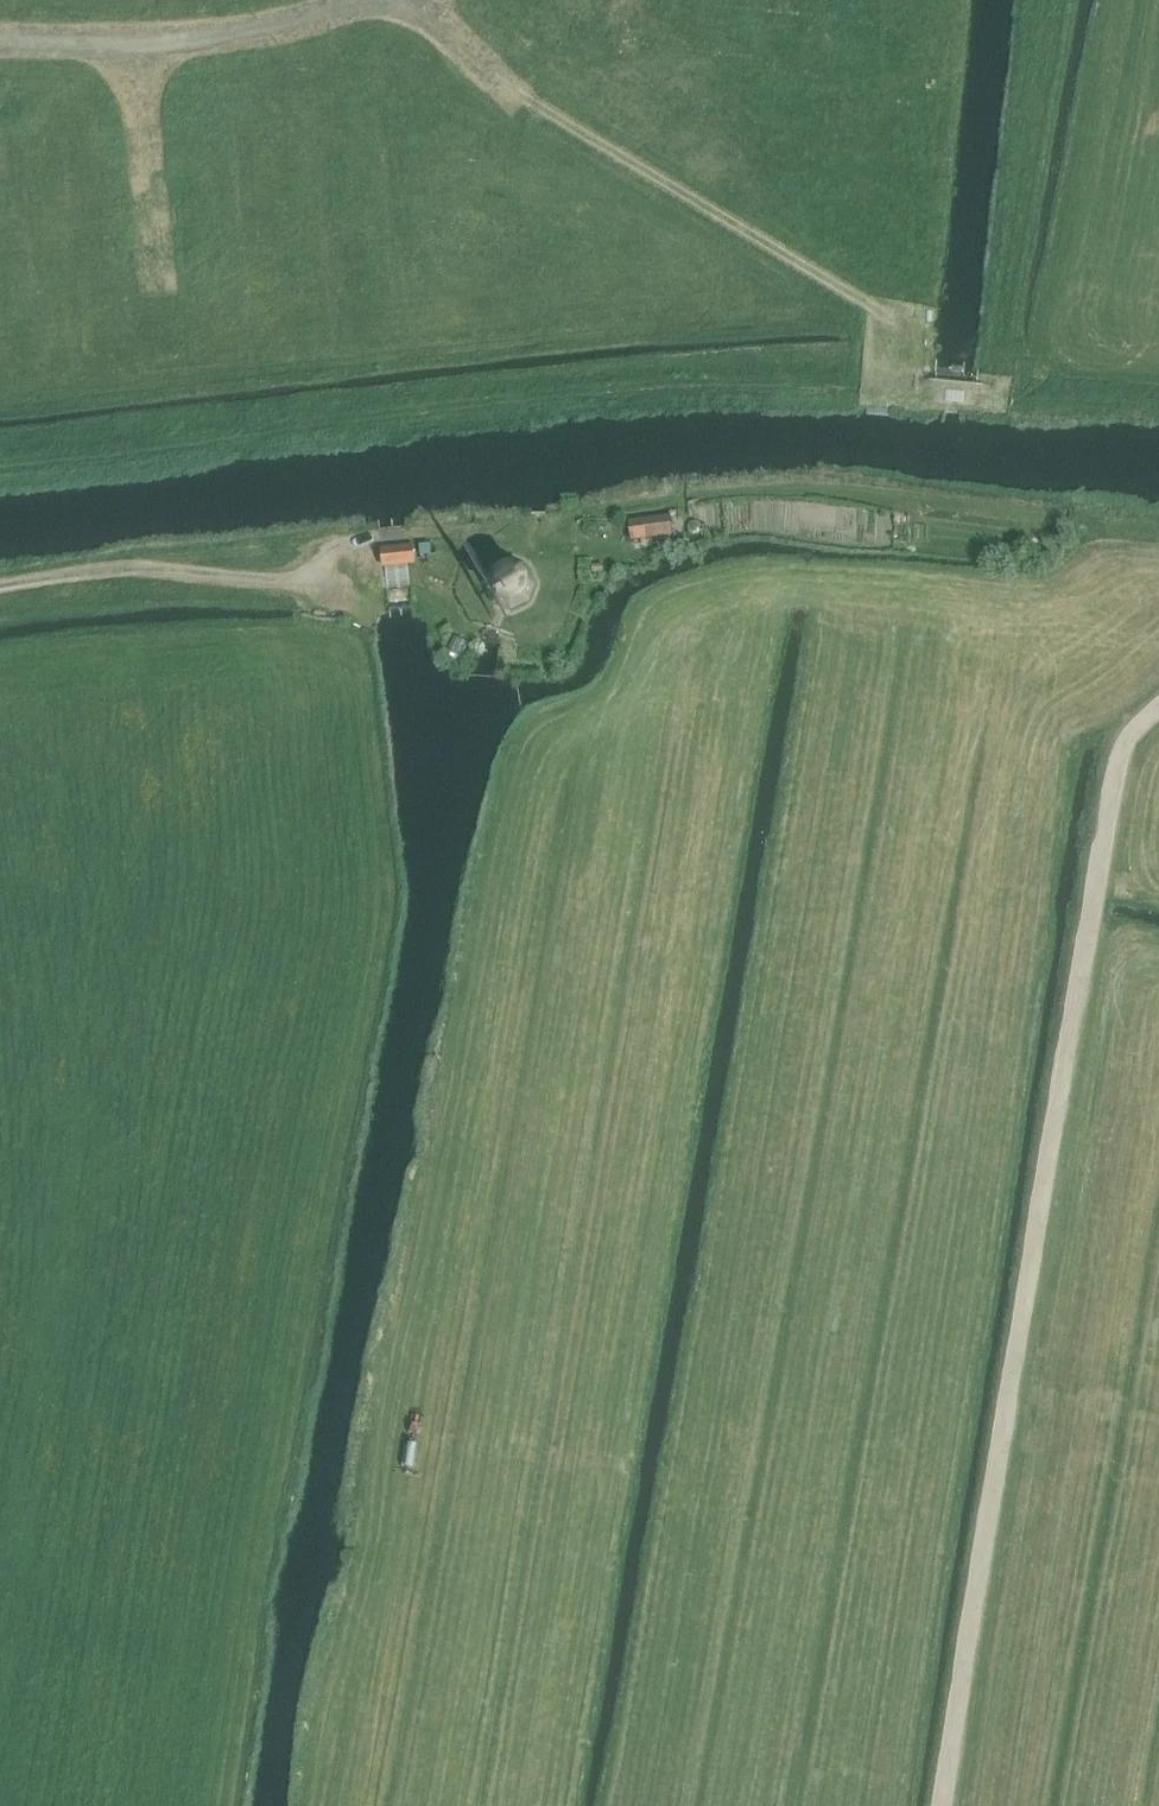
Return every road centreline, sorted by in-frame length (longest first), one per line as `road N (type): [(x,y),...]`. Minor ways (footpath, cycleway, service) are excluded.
road 1 (track): [(939,1805),(1120,757),(1158,713)]
road 2 (track): [(477,537),(338,546),(298,581),(101,568),(0,584)]
road 3 (track): [(0,42),(136,46),(376,0)]
road 4 (track): [(136,46),(145,227)]
road 5 (track): [(400,0),(528,104)]

